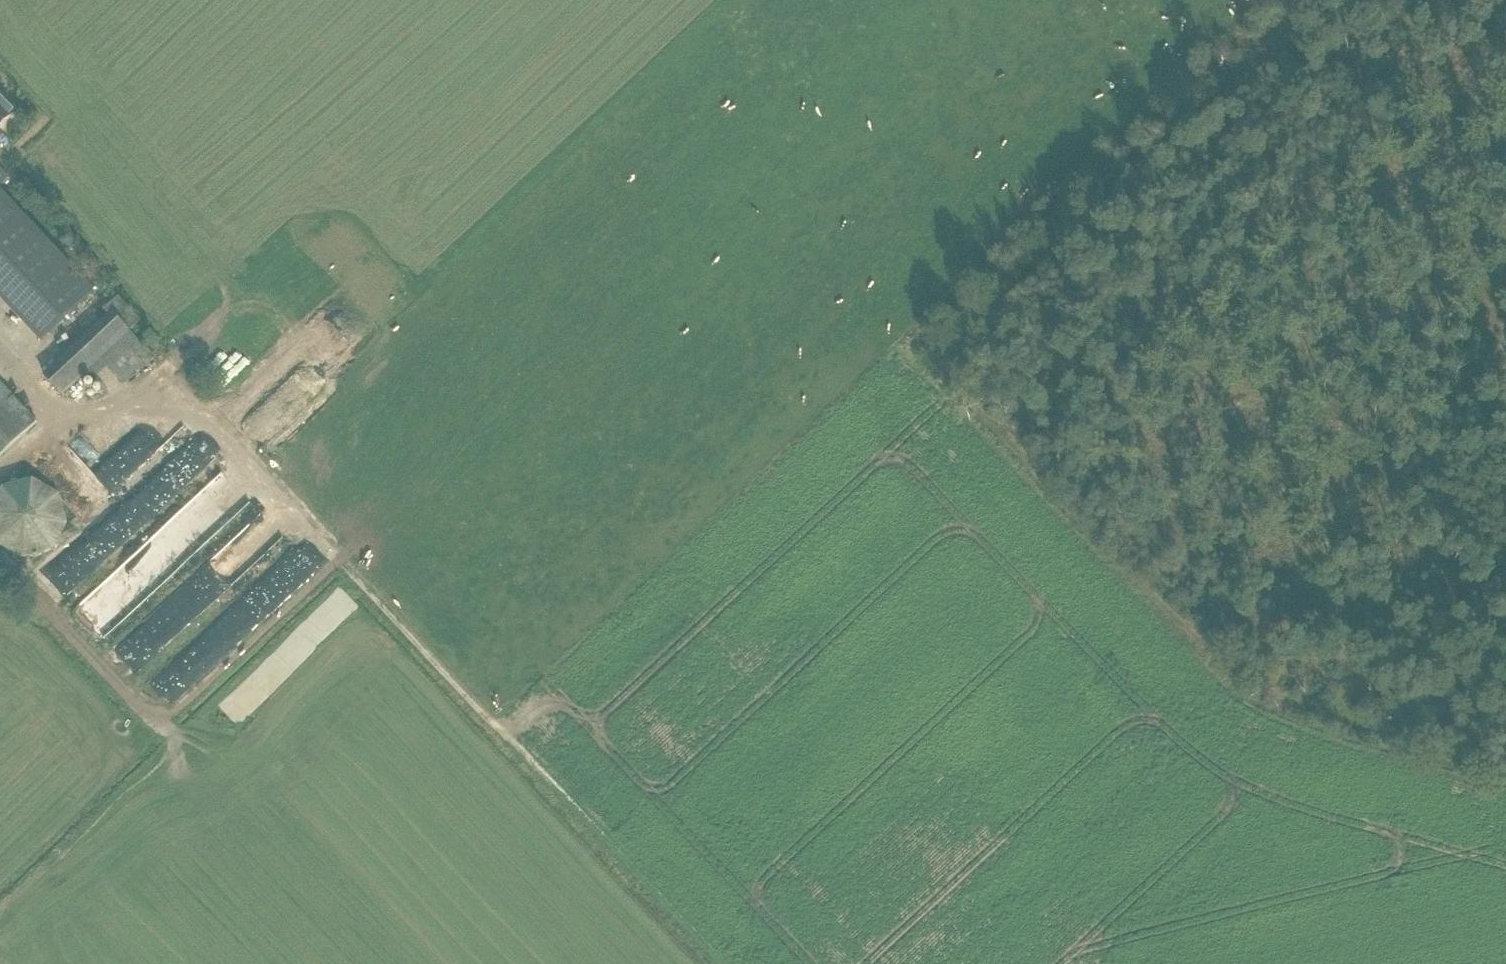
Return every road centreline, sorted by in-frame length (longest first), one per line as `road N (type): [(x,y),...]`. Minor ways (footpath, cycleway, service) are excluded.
road 1 (track): [(1327,0),(939,361),(1201,647),(1268,692),(1505,766)]

